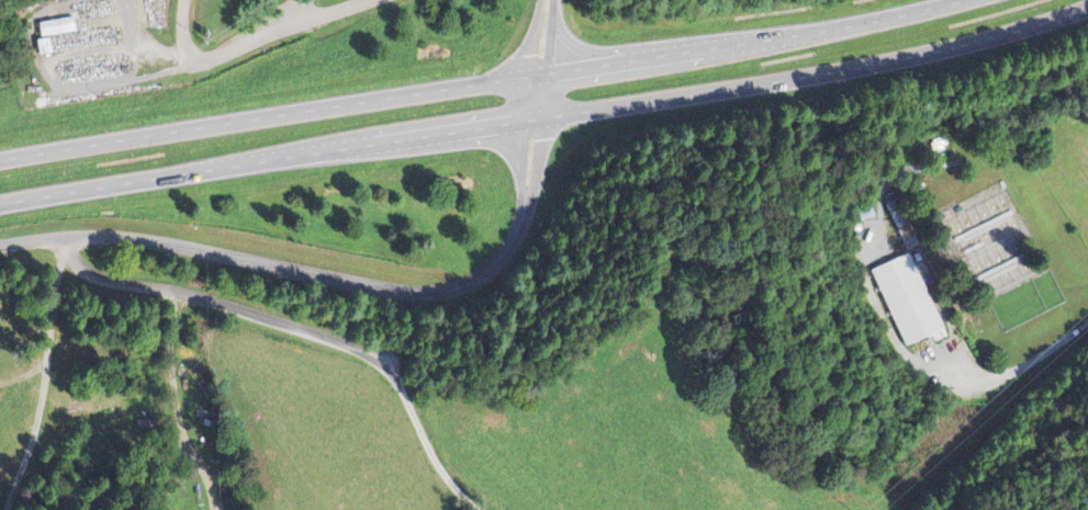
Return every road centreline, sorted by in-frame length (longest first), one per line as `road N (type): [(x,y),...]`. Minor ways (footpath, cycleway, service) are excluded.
road 1 (trunk): [(0,202),(801,76),(985,36),(1087,3)]
road 2 (trunk): [(943,0),(794,33),(0,157)]
road 3 (residential): [(0,245),(115,236),(455,288),(491,272),(528,208),(531,117)]
road 4 (residential): [(66,254),(97,275),(190,294),(379,359),(461,490),(485,509)]
road 5 (residential): [(69,236),(42,405),(9,509)]
road 6 (residential): [(371,0),(273,19),(240,45),(194,60)]

